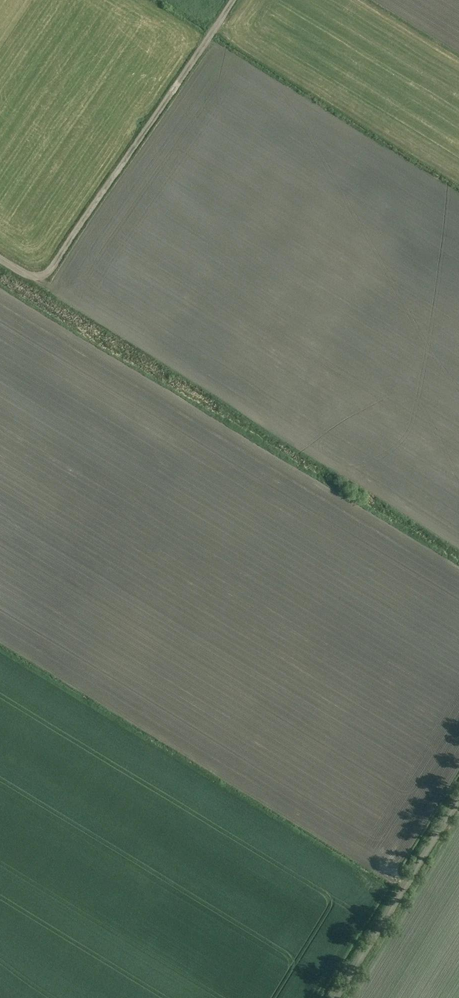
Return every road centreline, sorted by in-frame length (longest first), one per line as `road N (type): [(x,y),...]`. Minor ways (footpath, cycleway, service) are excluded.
road 1 (track): [(0,293),(458,567)]
road 2 (track): [(0,255),(40,279),(234,0)]
road 3 (unclassified): [(336,997),(458,798)]

